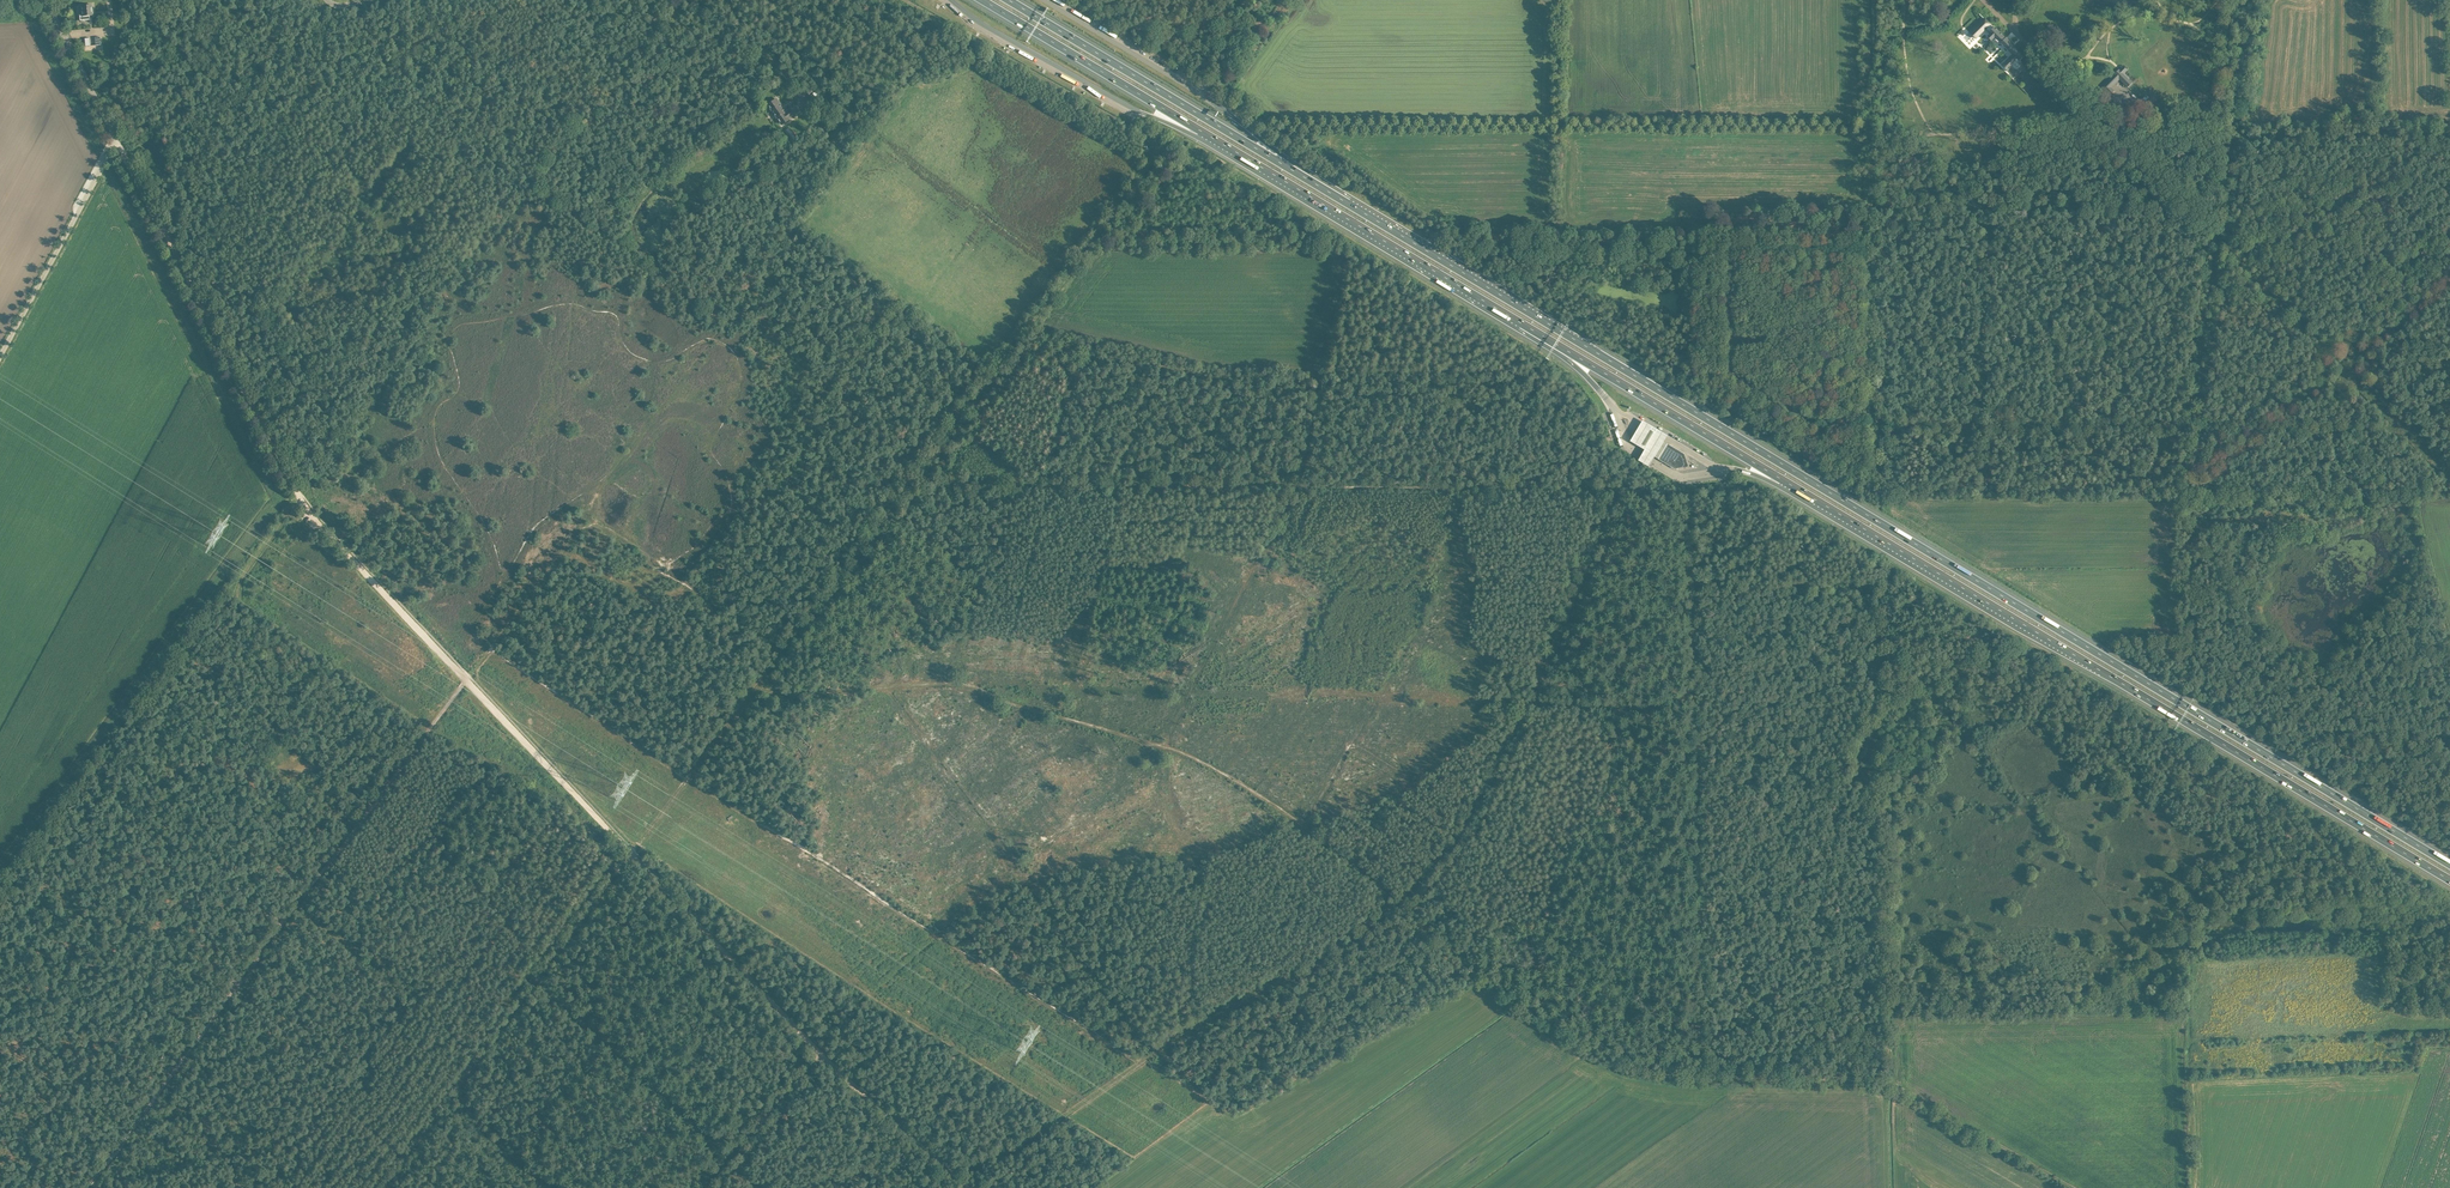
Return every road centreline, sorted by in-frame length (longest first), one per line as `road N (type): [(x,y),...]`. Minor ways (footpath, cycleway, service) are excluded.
road 1 (motorway): [(2449,865),(1347,203)]
road 2 (track): [(1392,893),(1477,807),(1528,708),(1618,488),(910,479)]
road 3 (track): [(302,499),(649,874),(969,1187)]
road 4 (track): [(778,649),(1154,158),(1155,146),(906,0)]
road 5 (track): [(2083,1187),(1915,1085),(1883,1074),(1691,1075),(1592,1055),(1461,960),(1392,893)]
road 6 (motorway): [(1795,488),(2449,881)]
road 7 (track): [(1865,0),(1873,426),(2192,427)]
road 8 (track): [(2251,0),(2182,489)]
road 9 (track): [(1296,125),(1703,127)]
road 10 (track): [(117,139),(302,499)]
road 11 (motorway): [(1347,203),(1008,0)]
road 12 (motorway): [(1200,130),(1516,321)]
road 13 (track): [(282,922),(86,1187)]
road 14 (motorway): [(1516,321),(1795,488)]
road 15 (track): [(467,680),(296,904)]
road 16 (track): [(480,1053),(633,850)]
road 17 (motorway): [(982,0),(1200,130)]
road 18 (track): [(633,850),(778,649)]
road 19 (track): [(117,139),(0,357)]
road 20 (track): [(1561,0),(1558,223)]
road 21 (track): [(2192,1187),(2187,967)]
road 22 (track): [(1134,1063),(960,1176)]
road 23 (track): [(382,1187),(480,1053)]
road 24 (motorway): [(1347,203),(1234,117)]
road 25 (motorway): [(1516,321),(1615,410)]

